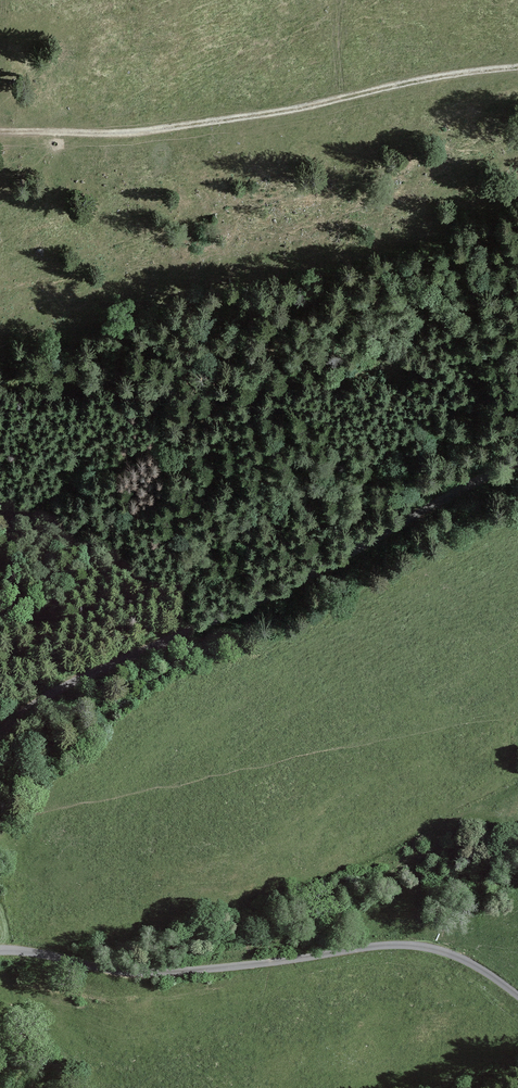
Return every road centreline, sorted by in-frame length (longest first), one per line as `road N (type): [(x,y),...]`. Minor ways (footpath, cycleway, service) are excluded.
road 1 (unclassified): [(517,462),(333,564),(57,690),(0,734)]
road 2 (unclassified): [(517,994),(422,944),(127,974),(0,953)]
road 3 (track): [(0,132),(130,132),(517,67)]

